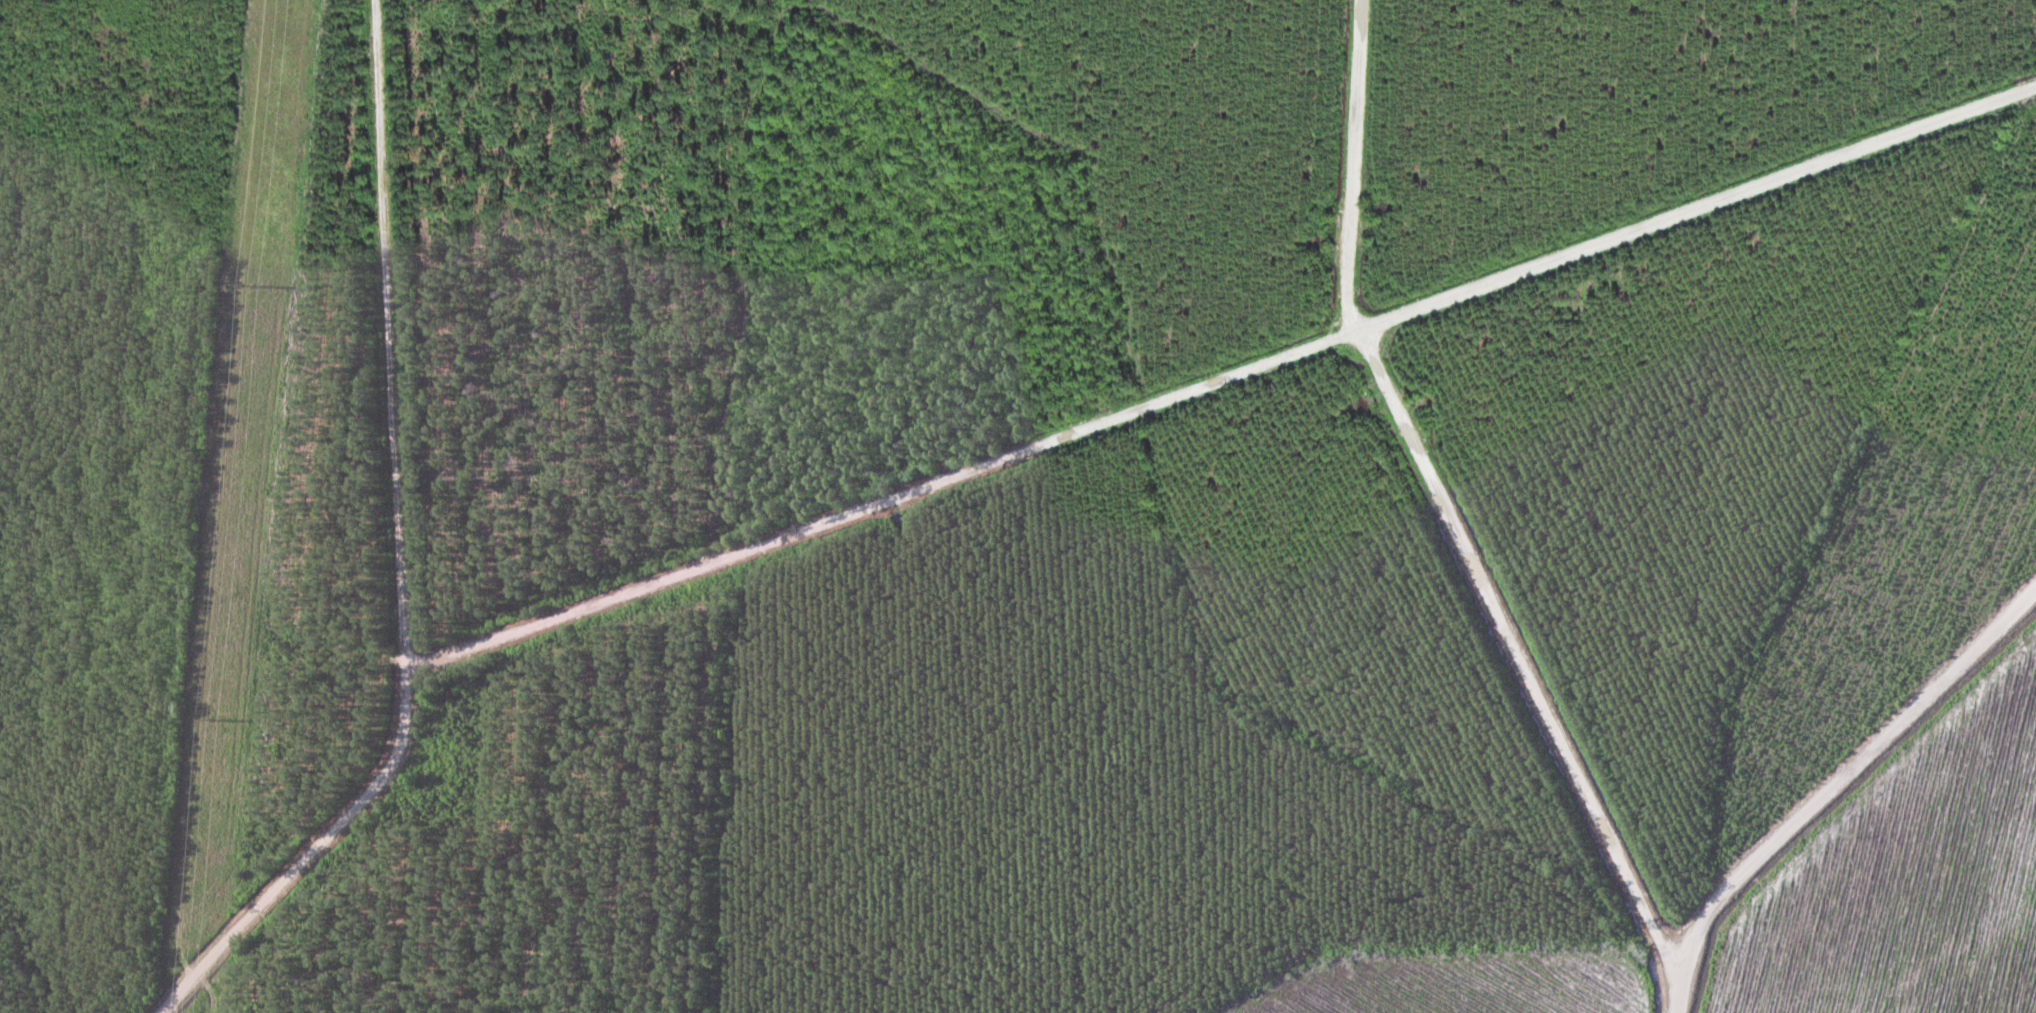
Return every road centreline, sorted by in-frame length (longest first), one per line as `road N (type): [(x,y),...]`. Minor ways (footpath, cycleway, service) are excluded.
road 1 (residential): [(420,634),(697,552),(2035,96)]
road 2 (residential): [(2035,590),(1735,880),(1672,956),(1411,536),(1406,309),(1426,0)]
road 3 (residential): [(163,1012),(379,805),(404,758),(425,676),(404,526),(385,0)]

